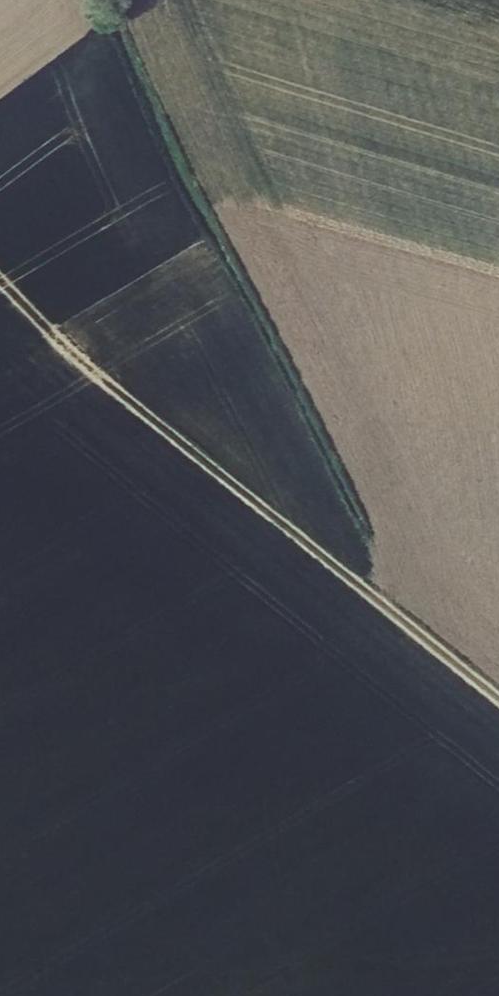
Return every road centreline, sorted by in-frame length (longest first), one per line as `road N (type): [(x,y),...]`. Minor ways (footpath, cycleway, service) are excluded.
road 1 (track): [(498,699),(77,373),(0,295)]

